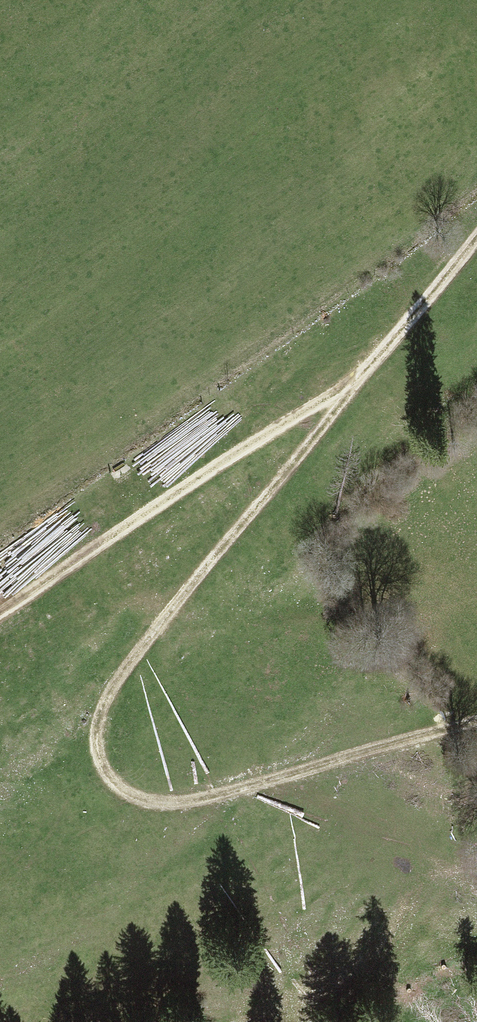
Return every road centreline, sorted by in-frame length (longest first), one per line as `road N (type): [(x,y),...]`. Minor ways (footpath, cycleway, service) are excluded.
road 1 (track): [(476,722),(203,802),(155,808),(123,798),(99,765),(100,728),(117,680),(357,395),(476,233)]
road 2 (track): [(0,624),(73,579),(204,474),(357,395)]

